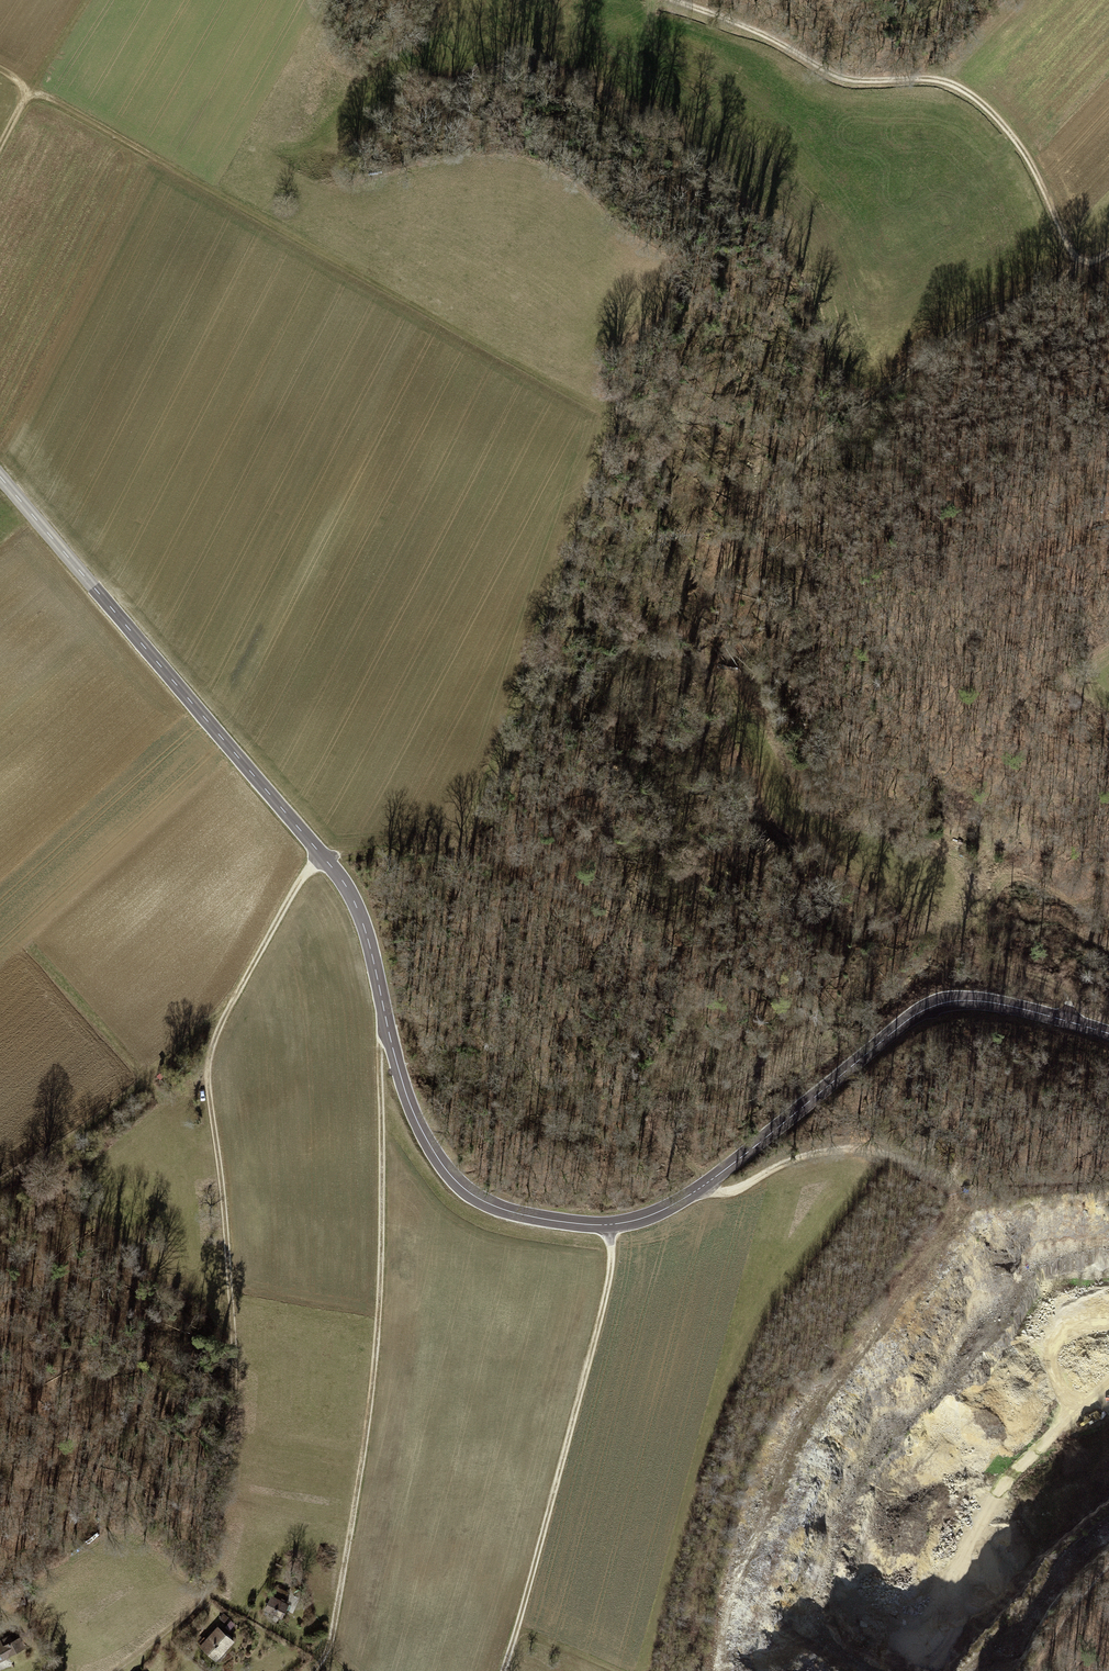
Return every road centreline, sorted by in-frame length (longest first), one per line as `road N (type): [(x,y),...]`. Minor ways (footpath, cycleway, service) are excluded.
road 1 (tertiary): [(1108,1034),(1020,1008),(934,1005),(701,1189),(650,1218),(605,1229),(488,1207),(451,1180),(423,1134),(345,883),(0,476)]
road 2 (track): [(1071,1022),(1068,989),(901,934),(841,893),(756,815),(706,672),(702,627),(721,572),(828,430),(967,322),(1039,292),(1078,265)]
road 3 (track): [(318,850),(209,1053),(233,1422),(213,1568),(200,1600),(116,1670)]
road 4 (track): [(309,1670),(332,1637),(370,1399),(385,1007)]
road 5 (track): [(1108,256),(1078,265),(1017,145),(979,97),(943,80),(835,76),(778,39),(676,0)]
road 6 (track): [(605,1229),(610,1264),(502,1670)]
road 7 (track): [(215,193),(596,409)]
road 8 (track): [(987,1189),(846,1151),(813,1154),(737,1191),(701,1189)]
road 9 (track): [(215,193),(29,89),(0,147)]
road 10 (track): [(325,858),(431,845),(472,851),(542,890),(569,917)]
road 11 (track): [(1038,1670),(1108,1572)]

